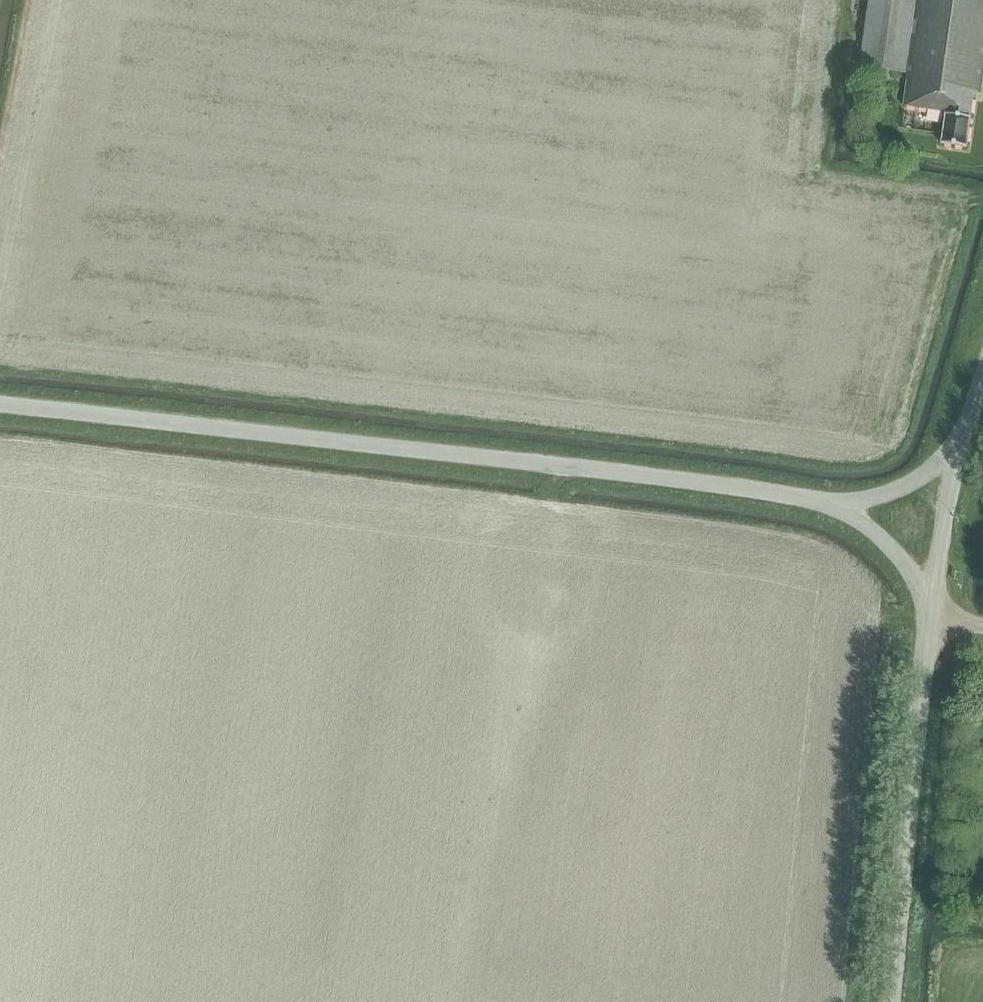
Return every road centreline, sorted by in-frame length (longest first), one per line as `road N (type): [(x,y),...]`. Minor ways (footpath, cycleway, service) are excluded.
road 1 (unclassified): [(835,503),(0,404)]
road 2 (tertiary): [(890,1001),(929,605)]
road 3 (tertiary): [(929,605),(960,448)]
road 4 (unclassified): [(835,503),(871,528),(929,605)]
road 5 (unclassified): [(960,448),(922,476),(835,503)]

